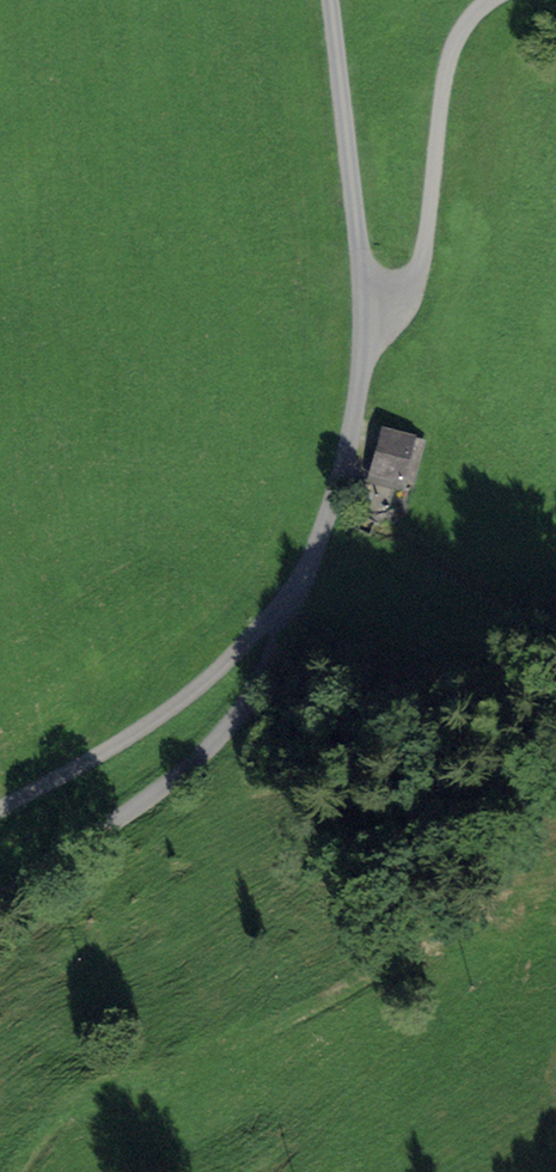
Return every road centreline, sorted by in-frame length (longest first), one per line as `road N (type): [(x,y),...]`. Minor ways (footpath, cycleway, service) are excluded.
road 1 (unclassified): [(329,0),(369,318),(347,487),(298,599),(155,792),(0,920)]
road 2 (track): [(298,599),(172,713),(0,810)]
road 3 (track): [(369,318),(405,296),(421,264),(449,55),(486,0)]

